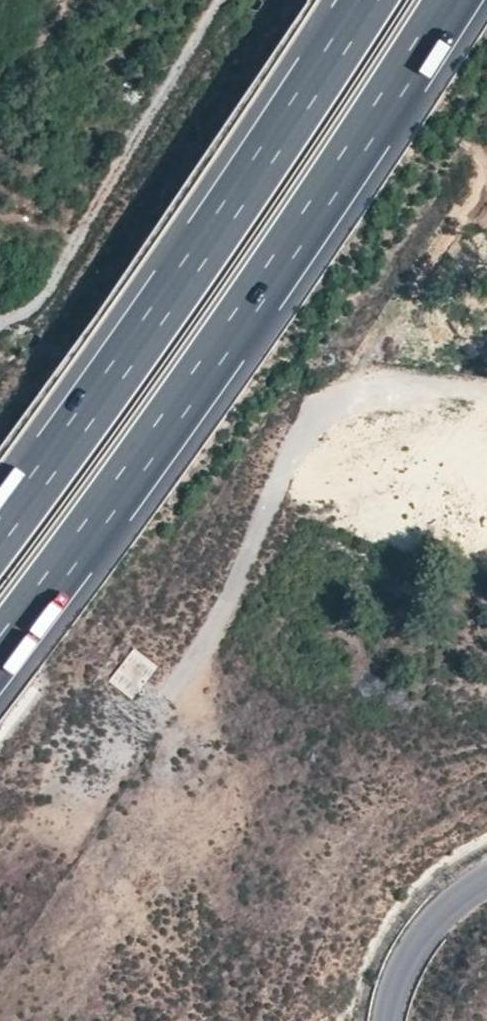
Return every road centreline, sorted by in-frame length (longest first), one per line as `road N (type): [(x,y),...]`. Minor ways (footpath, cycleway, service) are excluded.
road 1 (motorway): [(0,651),(212,359),(452,0)]
road 2 (motorway): [(368,0),(0,532)]
road 3 (unclassified): [(194,664),(303,425),(342,393),(413,384),(486,391)]
road 4 (unclassified): [(0,320),(21,313),(55,281),(224,0)]
road 5 (unclassified): [(391,1020),(421,932),(460,893),(486,879)]

